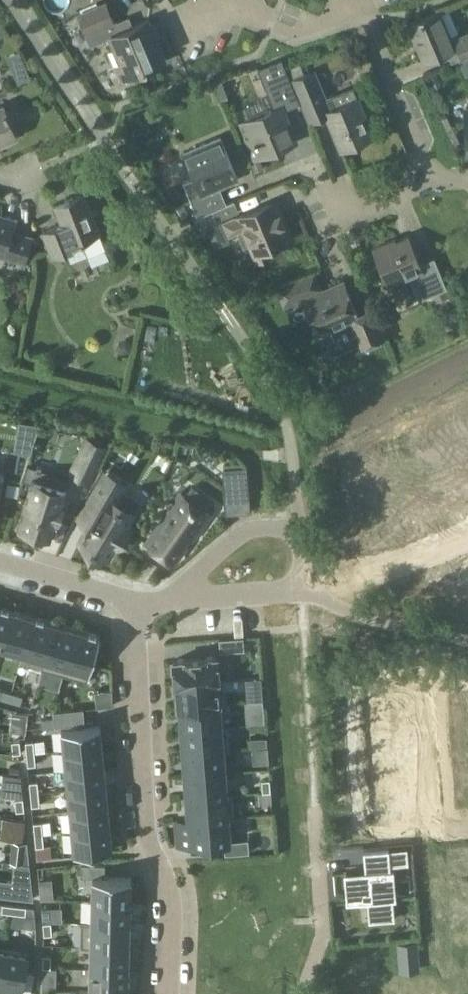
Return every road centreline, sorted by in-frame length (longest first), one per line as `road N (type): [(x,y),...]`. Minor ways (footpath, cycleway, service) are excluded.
road 1 (residential): [(298,527),(276,398),(11,0)]
road 2 (residential): [(133,599),(148,847),(171,900),(167,993)]
road 3 (residential): [(426,179),(363,9)]
road 4 (residential): [(467,537),(303,593)]
road 5 (residential): [(198,22),(246,10),(303,28),(363,9)]
road 6 (unclassified): [(467,637),(303,593)]
road 7 (residential): [(179,600),(242,534),(298,527)]
road 8 (residential): [(133,599),(0,561)]
road 9 (residential): [(303,593),(179,600)]

